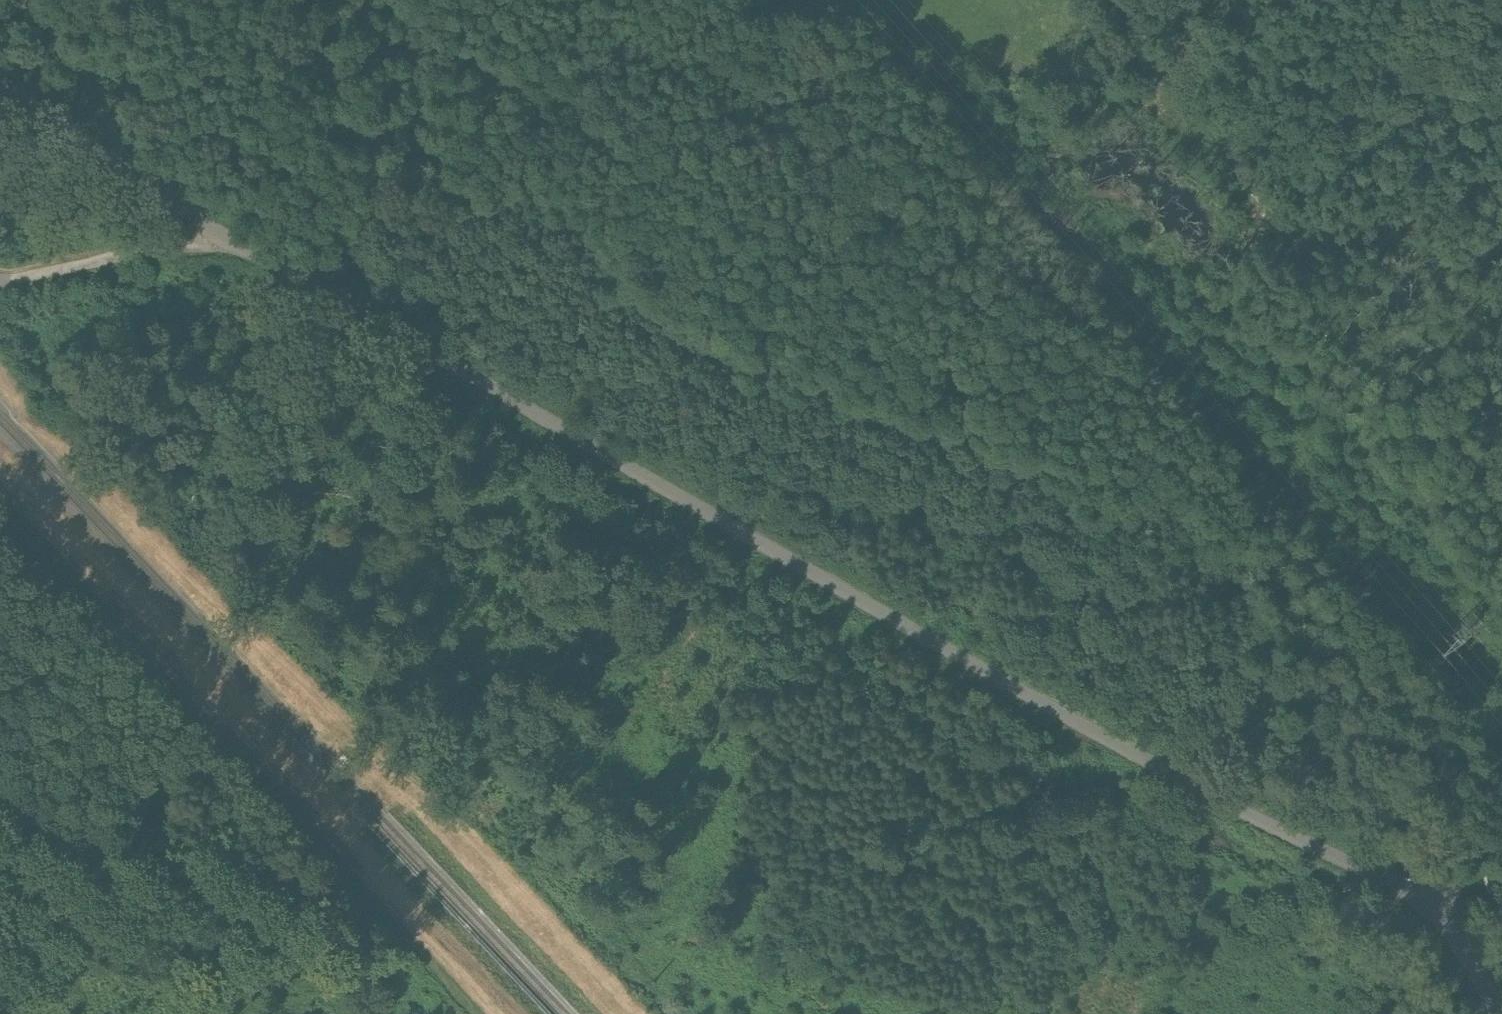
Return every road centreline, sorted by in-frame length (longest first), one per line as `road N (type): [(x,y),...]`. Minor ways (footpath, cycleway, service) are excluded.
road 1 (unclassified): [(0,68),(217,235),(328,307),(1128,749),(1423,891),(1497,1013)]
road 2 (track): [(0,283),(217,235)]

